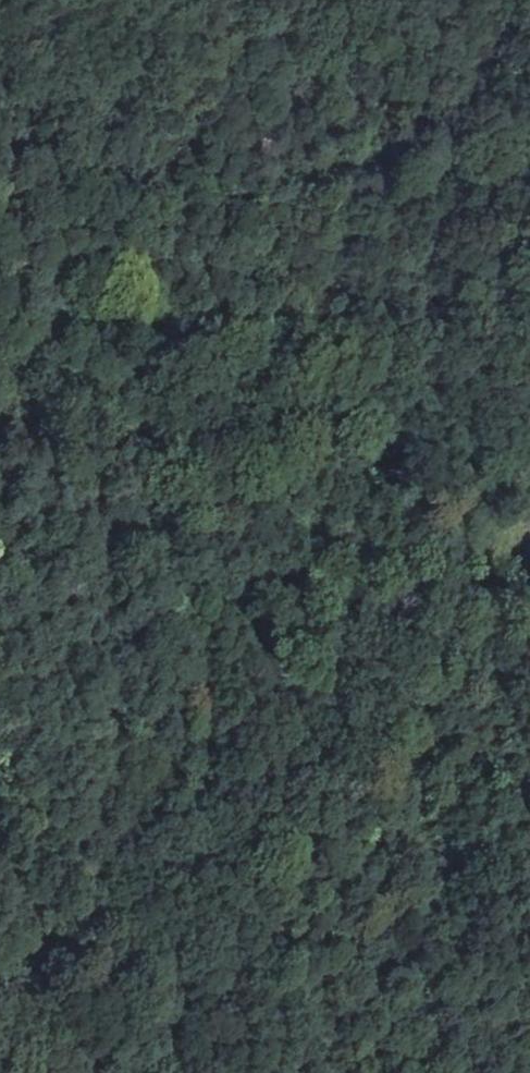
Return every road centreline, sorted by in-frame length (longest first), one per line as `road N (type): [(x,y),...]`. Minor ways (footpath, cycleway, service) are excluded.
road 1 (track): [(529,26),(446,158),(423,315),(381,412),(300,579),(231,686),(203,795),(203,863),(152,1072)]
road 2 (track): [(85,1072),(65,978),(0,850)]

